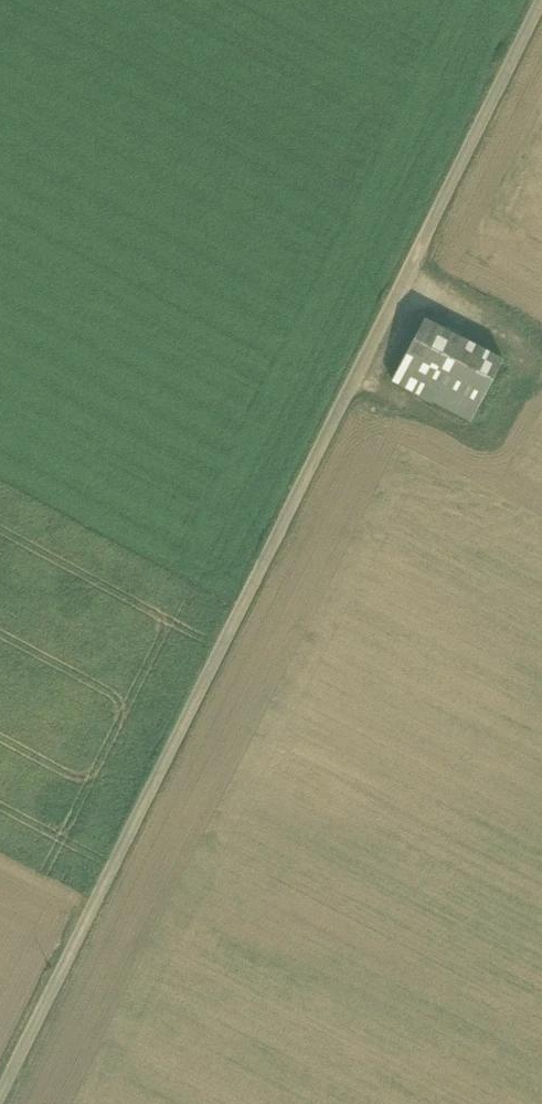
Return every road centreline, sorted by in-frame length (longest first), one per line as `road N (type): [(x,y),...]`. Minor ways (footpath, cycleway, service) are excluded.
road 1 (track): [(0,1099),(541,4)]

